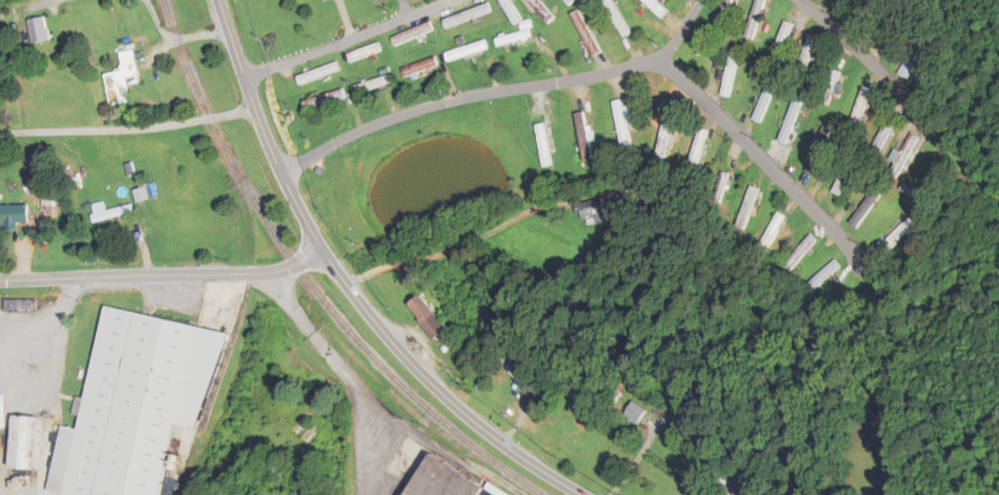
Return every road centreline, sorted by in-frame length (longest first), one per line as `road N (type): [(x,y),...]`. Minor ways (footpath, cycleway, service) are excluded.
road 1 (secondary): [(580,494),(455,406),(388,340),(322,253),(253,109),(218,0)]
road 2 (residential): [(701,0),(656,59),(425,108),(282,169)]
road 3 (residential): [(0,281),(268,275),(322,253)]
road 4 (residential): [(0,134),(151,129),(253,109)]
road 5 (residential): [(375,494),(373,414),(268,275)]
road 6 (residential): [(244,76),(453,0)]

